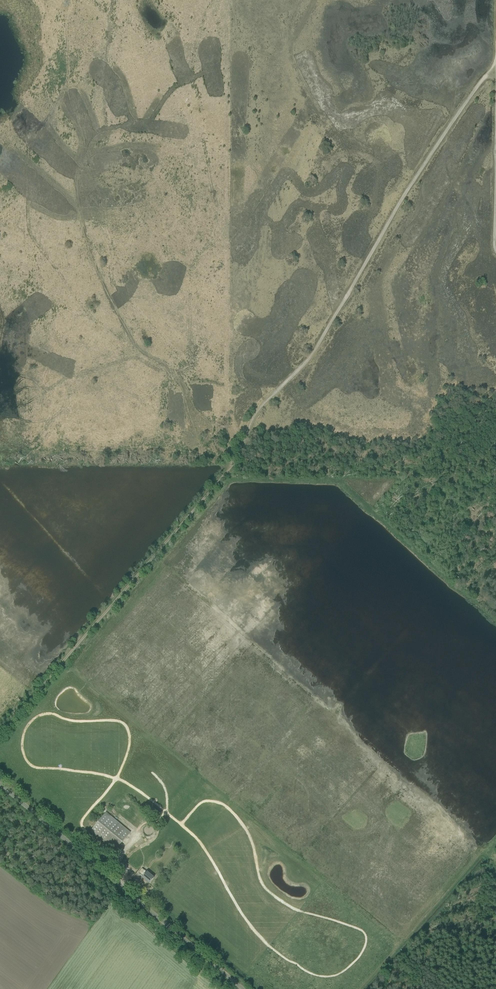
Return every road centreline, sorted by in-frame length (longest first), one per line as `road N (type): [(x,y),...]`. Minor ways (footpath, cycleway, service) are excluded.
road 1 (track): [(0,727),(225,479),(269,395),(307,363),(495,62)]
road 2 (unclassified): [(0,775),(241,988)]

